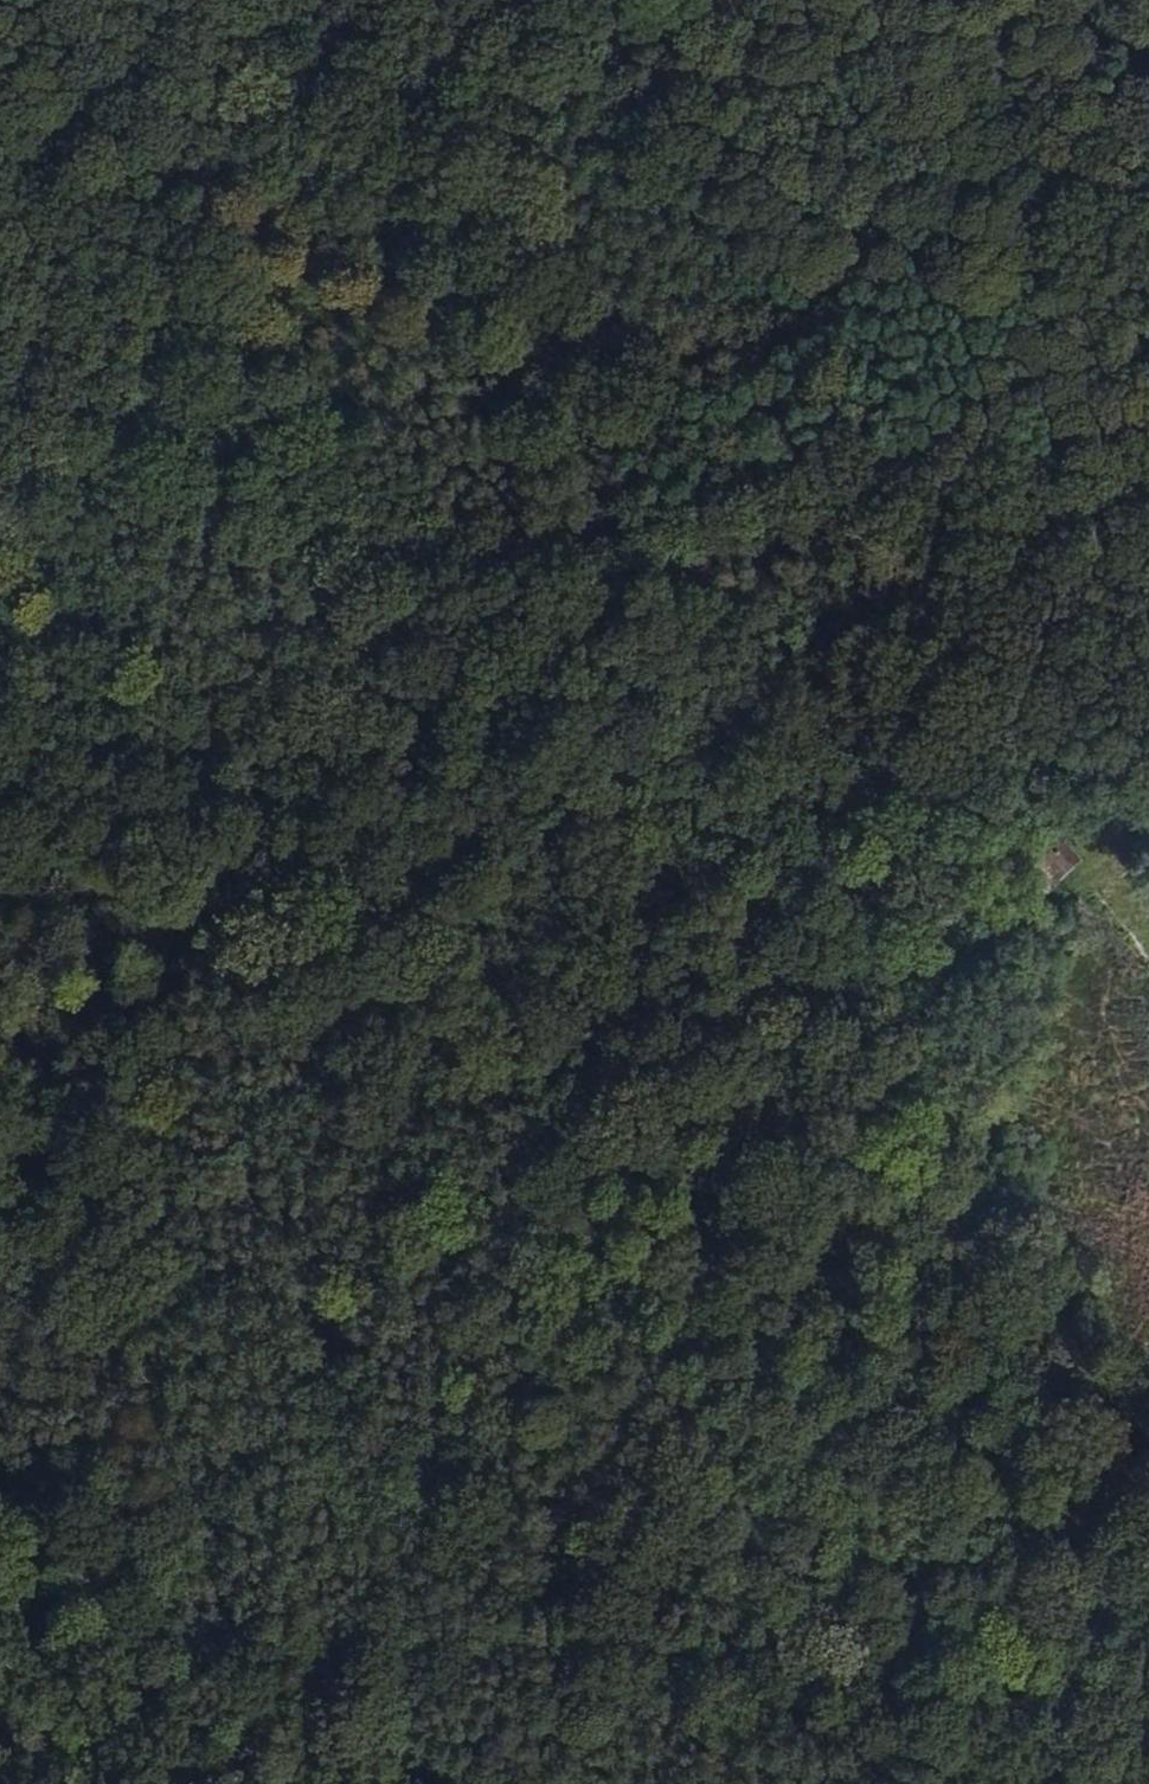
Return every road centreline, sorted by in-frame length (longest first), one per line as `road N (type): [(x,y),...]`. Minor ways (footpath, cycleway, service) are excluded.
road 1 (track): [(933,0),(812,171),(756,218)]
road 2 (track): [(182,0),(0,144)]

